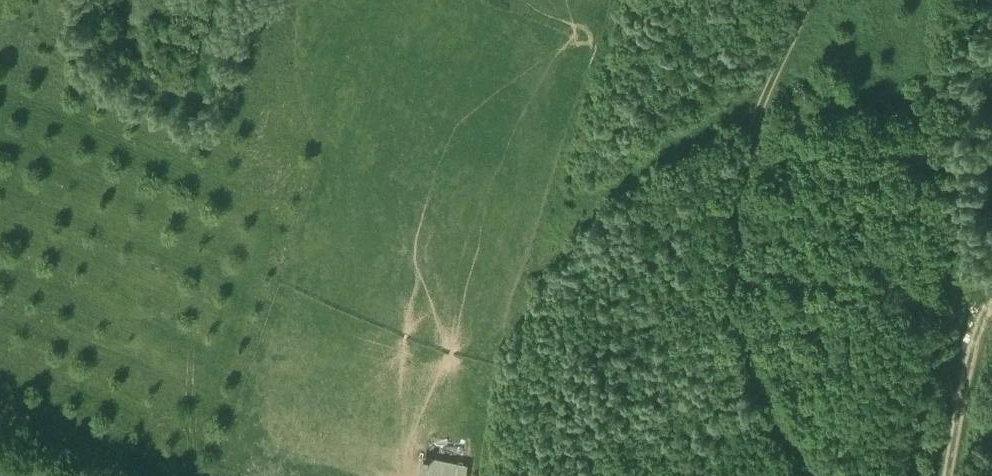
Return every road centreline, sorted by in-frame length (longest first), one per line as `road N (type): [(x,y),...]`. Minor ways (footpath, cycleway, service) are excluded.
road 1 (track): [(814,475),(733,340),(724,288),(725,220),(764,83),(805,0)]
road 2 (track): [(991,343),(967,411),(961,475)]

